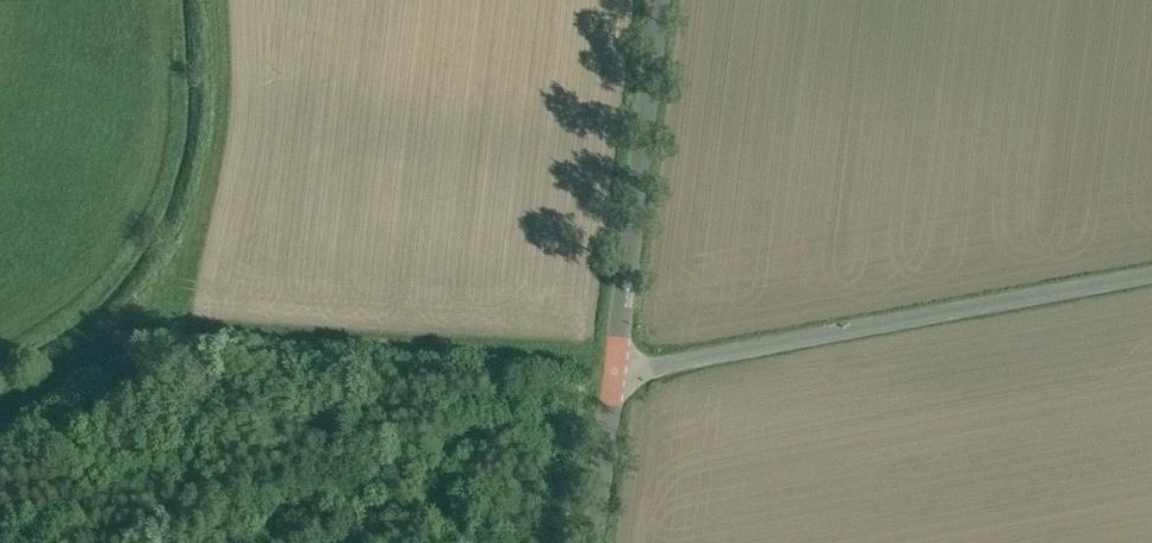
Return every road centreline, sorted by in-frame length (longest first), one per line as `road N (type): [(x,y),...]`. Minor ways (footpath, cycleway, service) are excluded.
road 1 (residential): [(614,368),(1151,267)]
road 2 (unclassified): [(659,0),(614,368)]
road 3 (unclassified): [(614,368),(593,542)]

